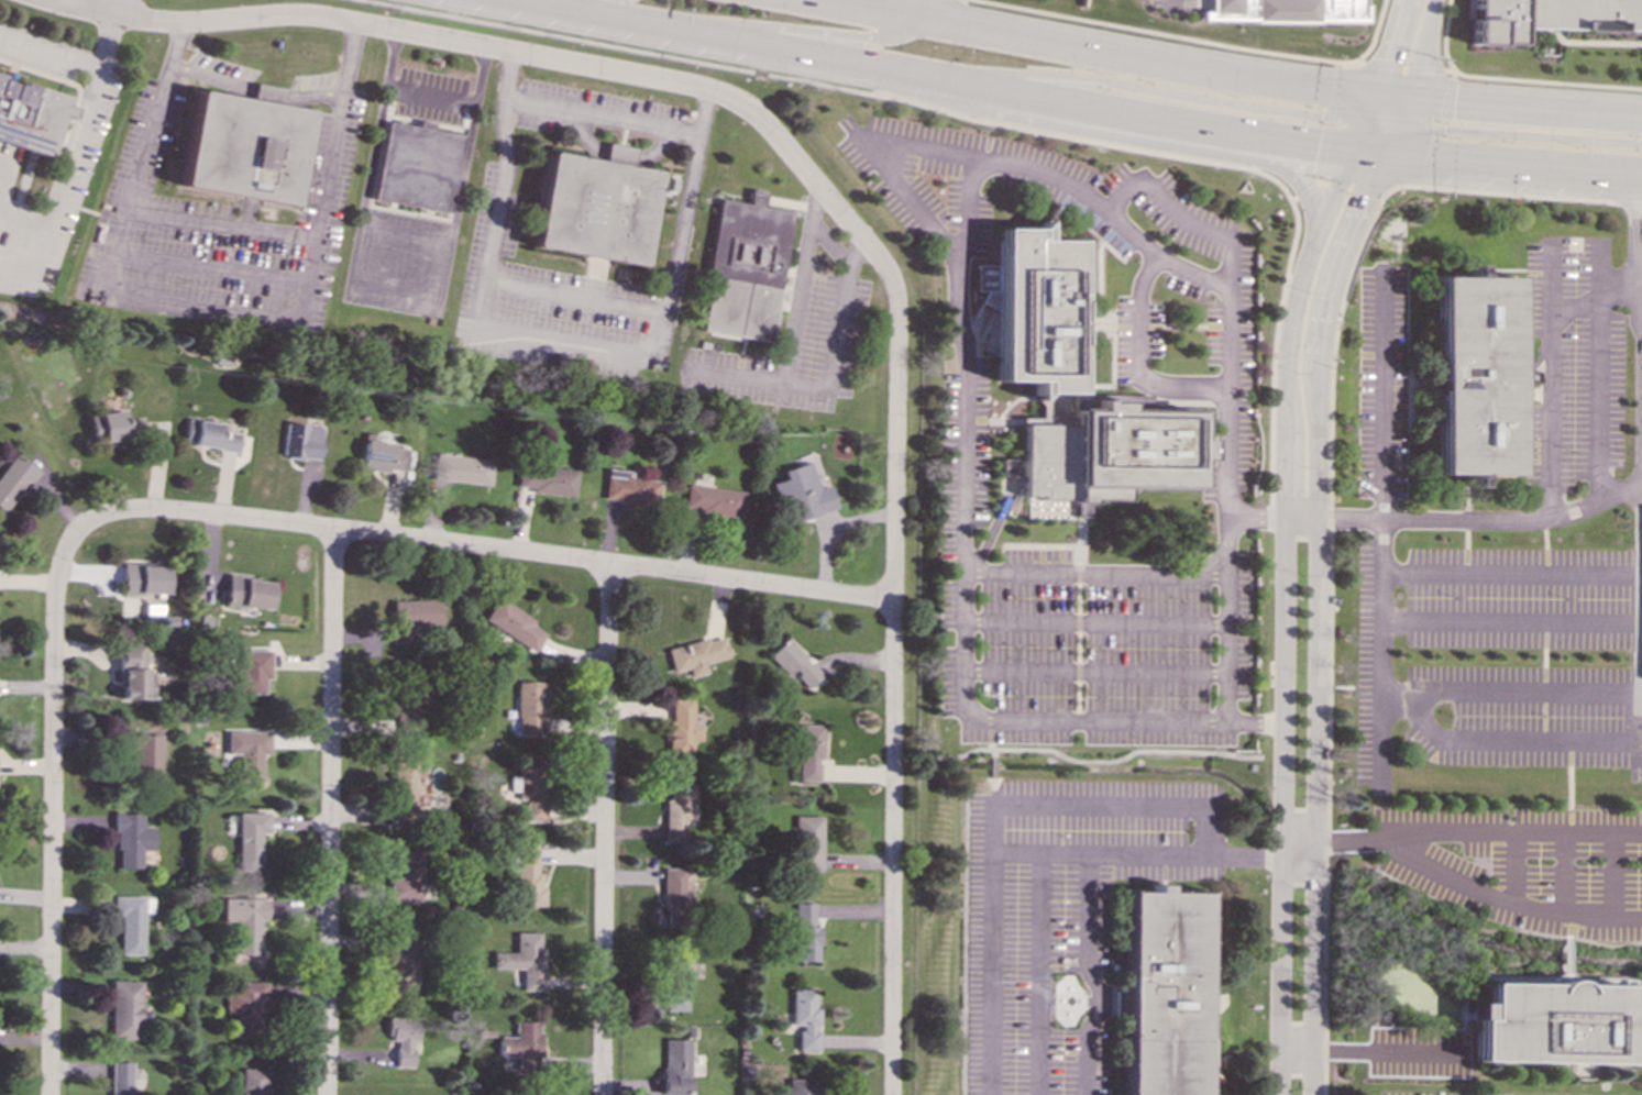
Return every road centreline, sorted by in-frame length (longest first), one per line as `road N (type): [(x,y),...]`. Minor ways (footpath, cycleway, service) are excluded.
road 1 (residential): [(1312,1094),(1320,318),(1338,251),(1384,152)]
road 2 (residential): [(890,1094),(897,309),(889,270),(812,179)]
road 3 (residential): [(1316,229),(1290,325),(1286,383),(1279,1094)]
road 4 (residential): [(893,600),(165,511),(101,516),(75,534)]
road 5 (residential): [(812,179),(763,122),(705,90),(334,20),(153,22),(46,0)]
road 6 (primary): [(1409,97),(1238,76),(820,0)]
road 7 (residential): [(48,1094),(53,626),(58,568),(75,534)]
road 8 (residential): [(326,1094),(333,530)]
road 9 (residential): [(601,1094),(608,566)]
road 10 (primary): [(900,73),(979,113),(1269,163),(1311,199),(1316,229)]
road 11 (primary): [(957,84),(1014,75),(1103,80),(1366,118),(1409,97)]
road 12 (primary): [(957,84),(1384,152)]
road 13 (primary): [(510,0),(900,73)]
road 14 (primary): [(1641,144),(1393,130),(1353,148)]
road 15 (primary): [(1384,152),(1641,172)]
road 16 (primary): [(683,33),(763,27),(880,38),(923,19)]
road 17 (primary): [(1641,115),(1409,97)]
road 18 (residential): [(1408,0),(1353,148)]

